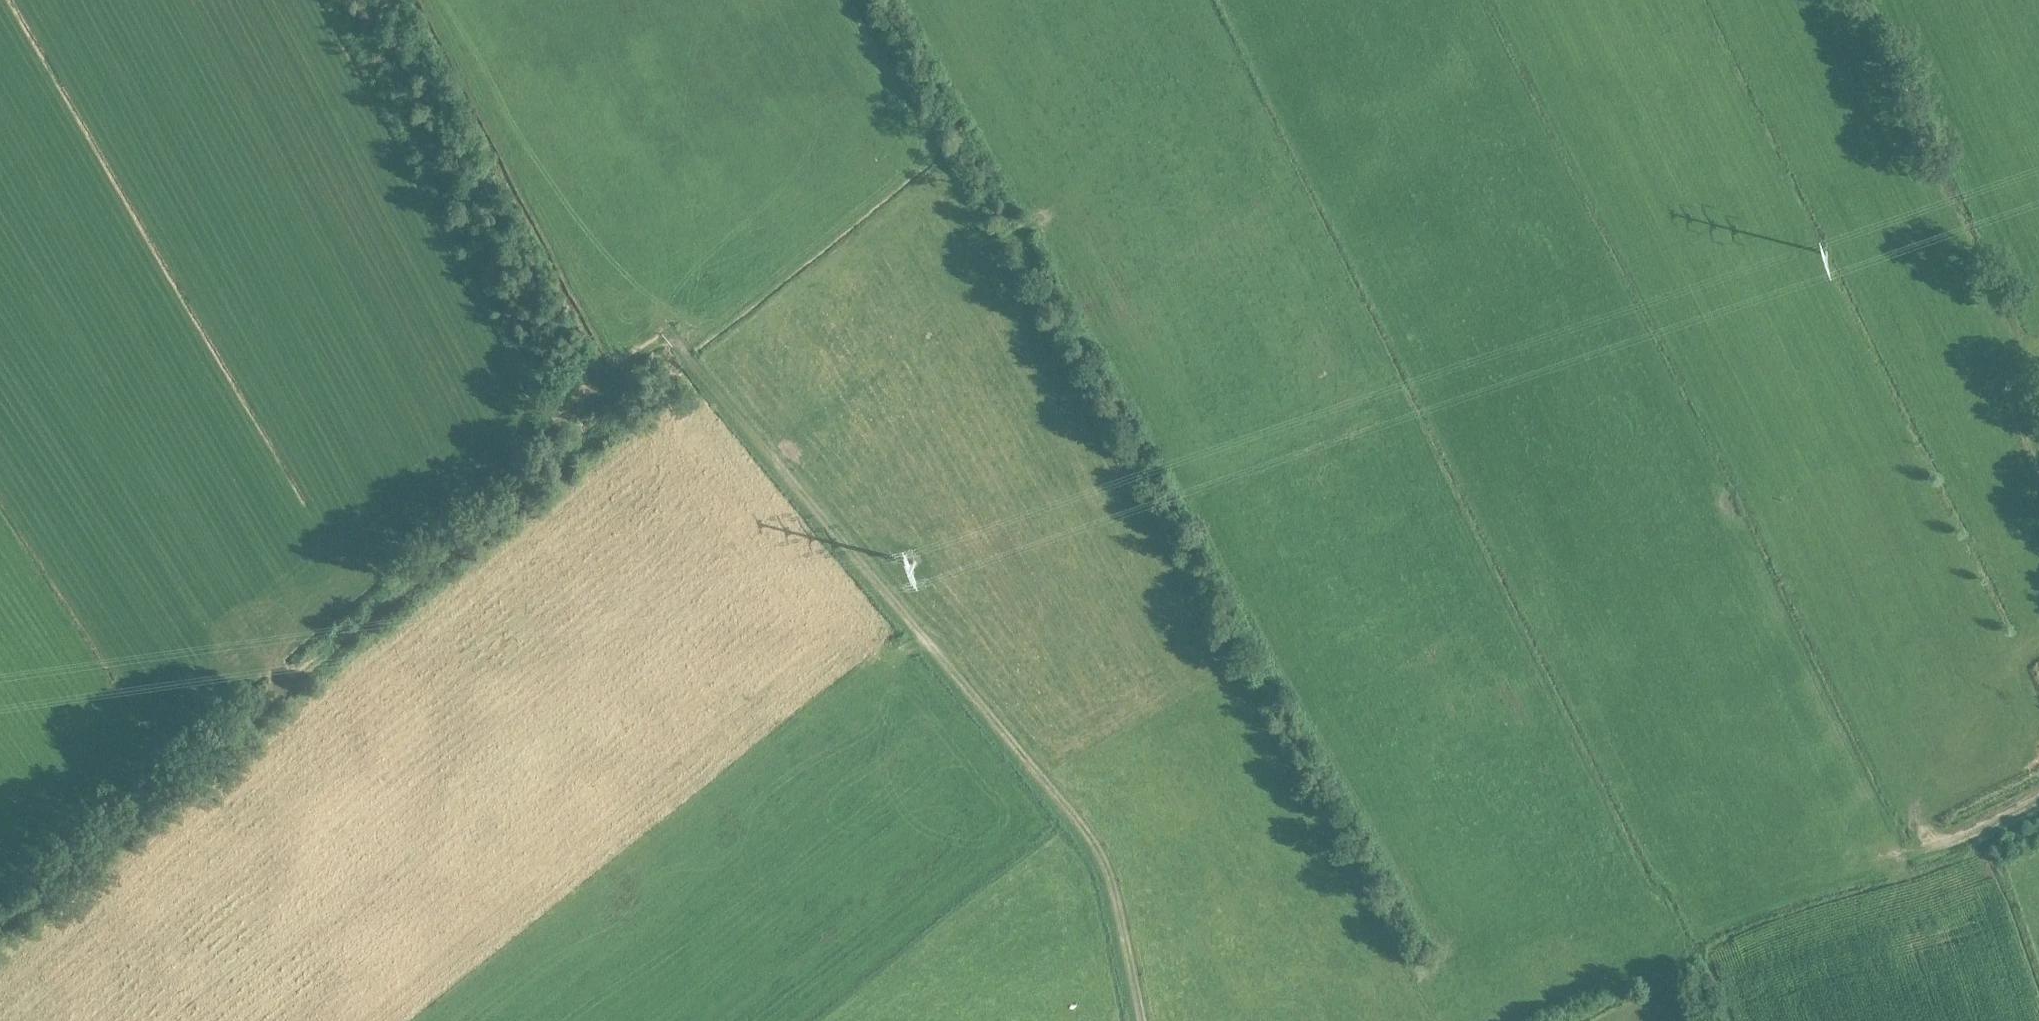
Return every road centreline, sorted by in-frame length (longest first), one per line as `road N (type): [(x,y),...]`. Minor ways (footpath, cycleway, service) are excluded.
road 1 (track): [(1140,1020),(1106,870),(1088,837),(707,376),(669,343),(632,360),(581,400),(567,461),(0,919)]

